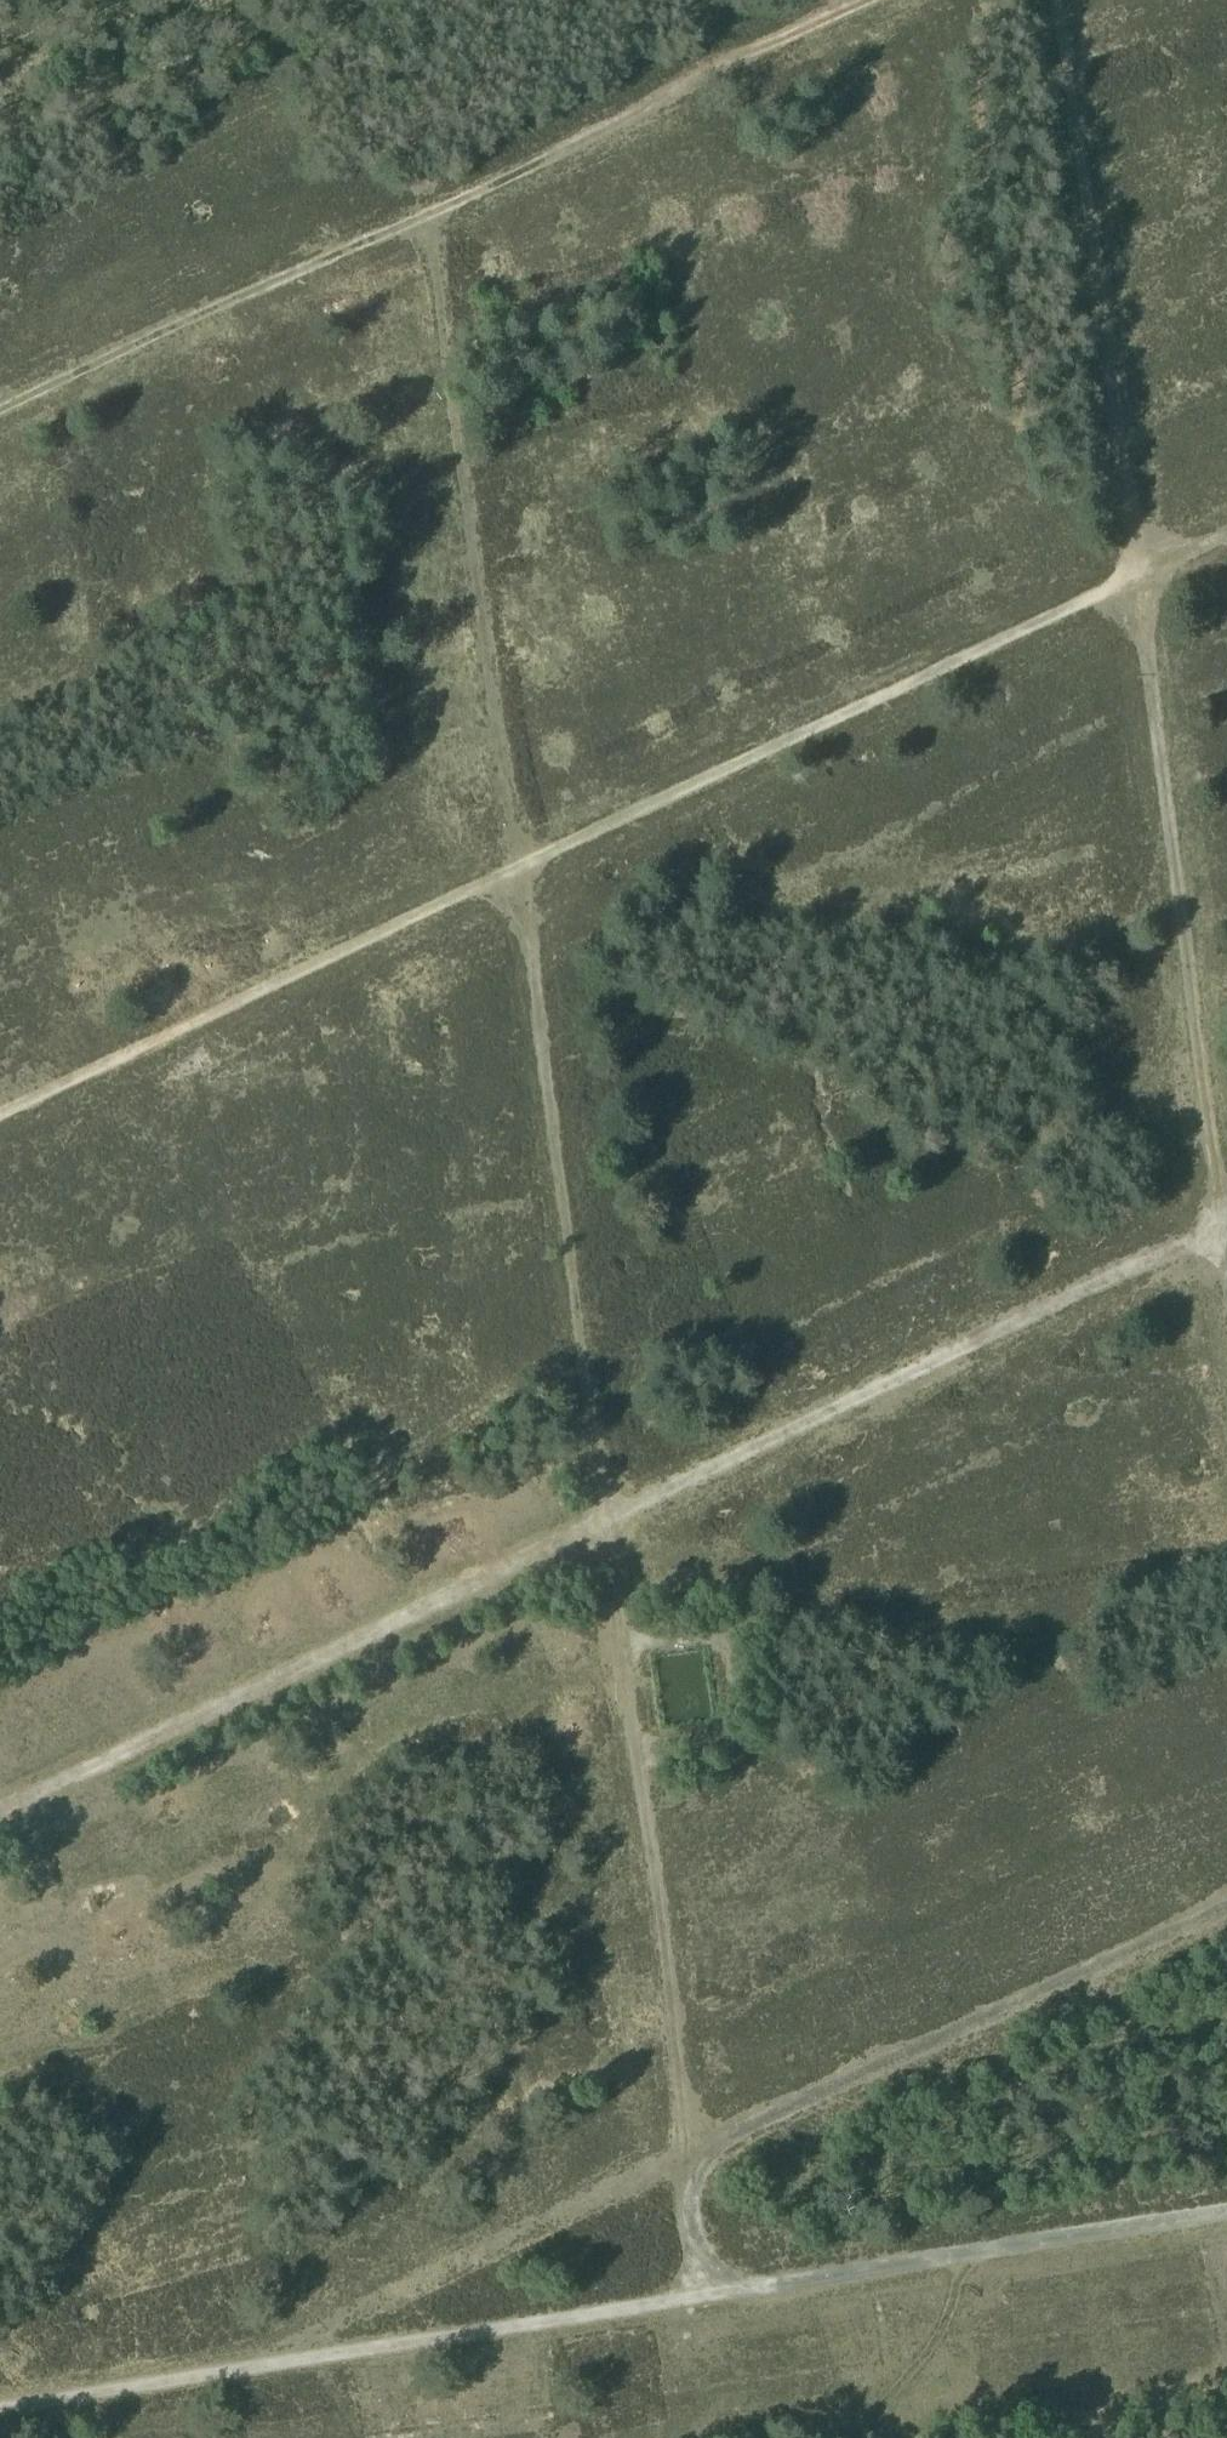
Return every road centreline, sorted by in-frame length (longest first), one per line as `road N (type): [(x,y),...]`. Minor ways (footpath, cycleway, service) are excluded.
road 1 (track): [(1055,0),(1146,569),(0,1103)]
road 2 (track): [(0,1799),(1226,1219)]
road 3 (track): [(692,2224),(528,927)]
road 4 (track): [(0,422),(878,0)]
road 5 (track): [(1146,569),(1147,650),(1226,1309)]
road 6 (track): [(706,2295),(0,2401)]
road 7 (track): [(1226,1905),(715,2147),(693,2184),(699,2258)]
road 8 (track): [(510,828),(430,216)]
road 9 (track): [(1226,2208),(706,2295)]
road 10 (track): [(245,2366),(683,2157)]
road 11 (track): [(1016,2242),(863,2437)]

